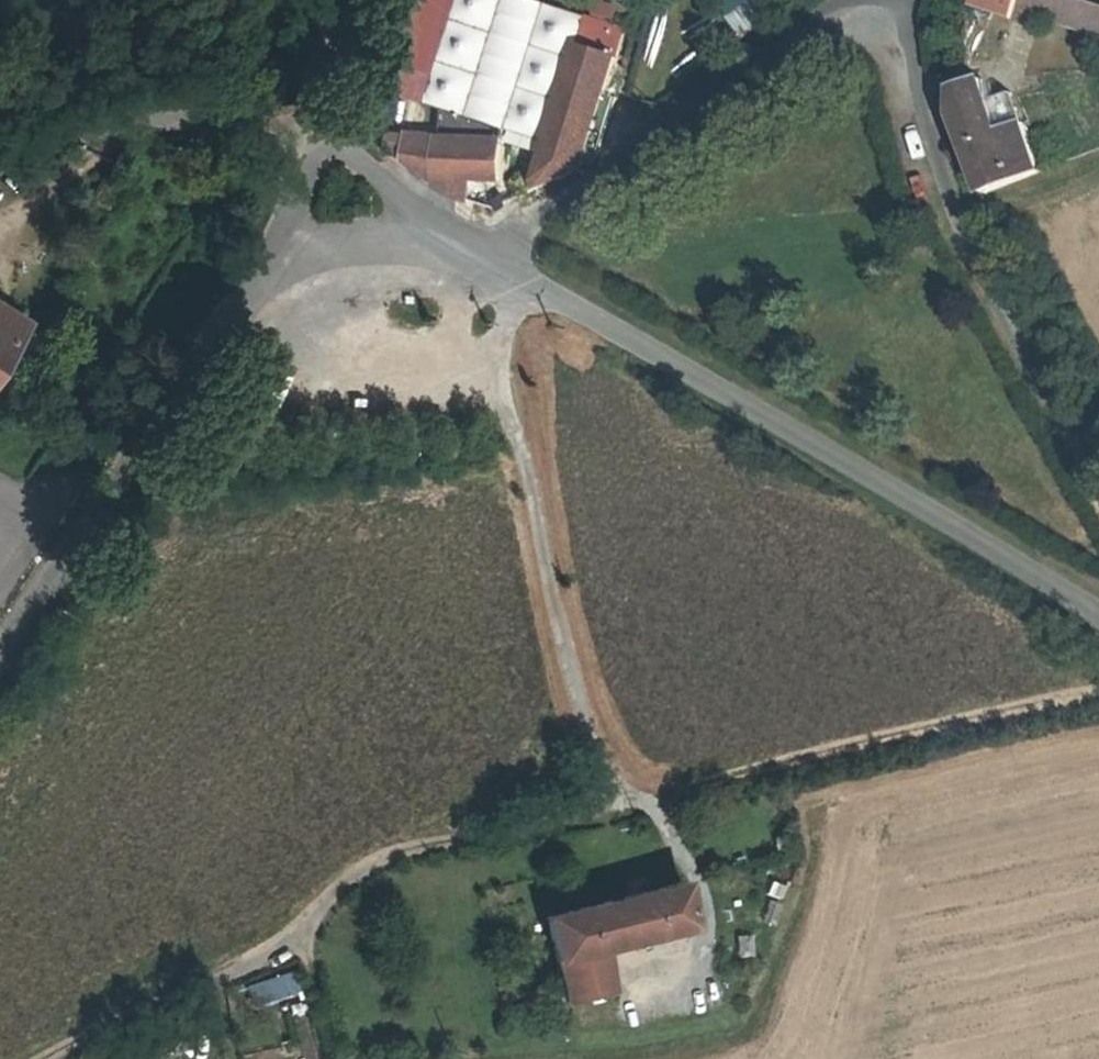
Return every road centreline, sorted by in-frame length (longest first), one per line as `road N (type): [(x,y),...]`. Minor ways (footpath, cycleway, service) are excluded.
road 1 (track): [(1098,697),(424,851),(363,873),(302,936),(75,1058)]
road 2 (track): [(704,931),(694,880),(645,806),(599,766),(568,666),(500,342),(501,256)]
road 3 (unclassified): [(1098,614),(501,256)]
road 4 (residential): [(1098,492),(991,299),(947,195),(905,63),(899,0)]
road 5 (residential): [(274,263),(0,673)]
road 6 (residential): [(850,0),(798,25),(641,135),(501,256)]
road 7 (unclassified): [(0,151),(181,113),(263,121),(325,139)]
road 8 (residential): [(501,256),(394,241),(346,242),(274,263)]
road 9 (unclassified): [(501,256),(325,139)]
road 10 (residential): [(365,0),(325,139)]
road 11 (residential): [(325,139),(274,263)]
road 12 (track): [(302,936),(333,1058)]

